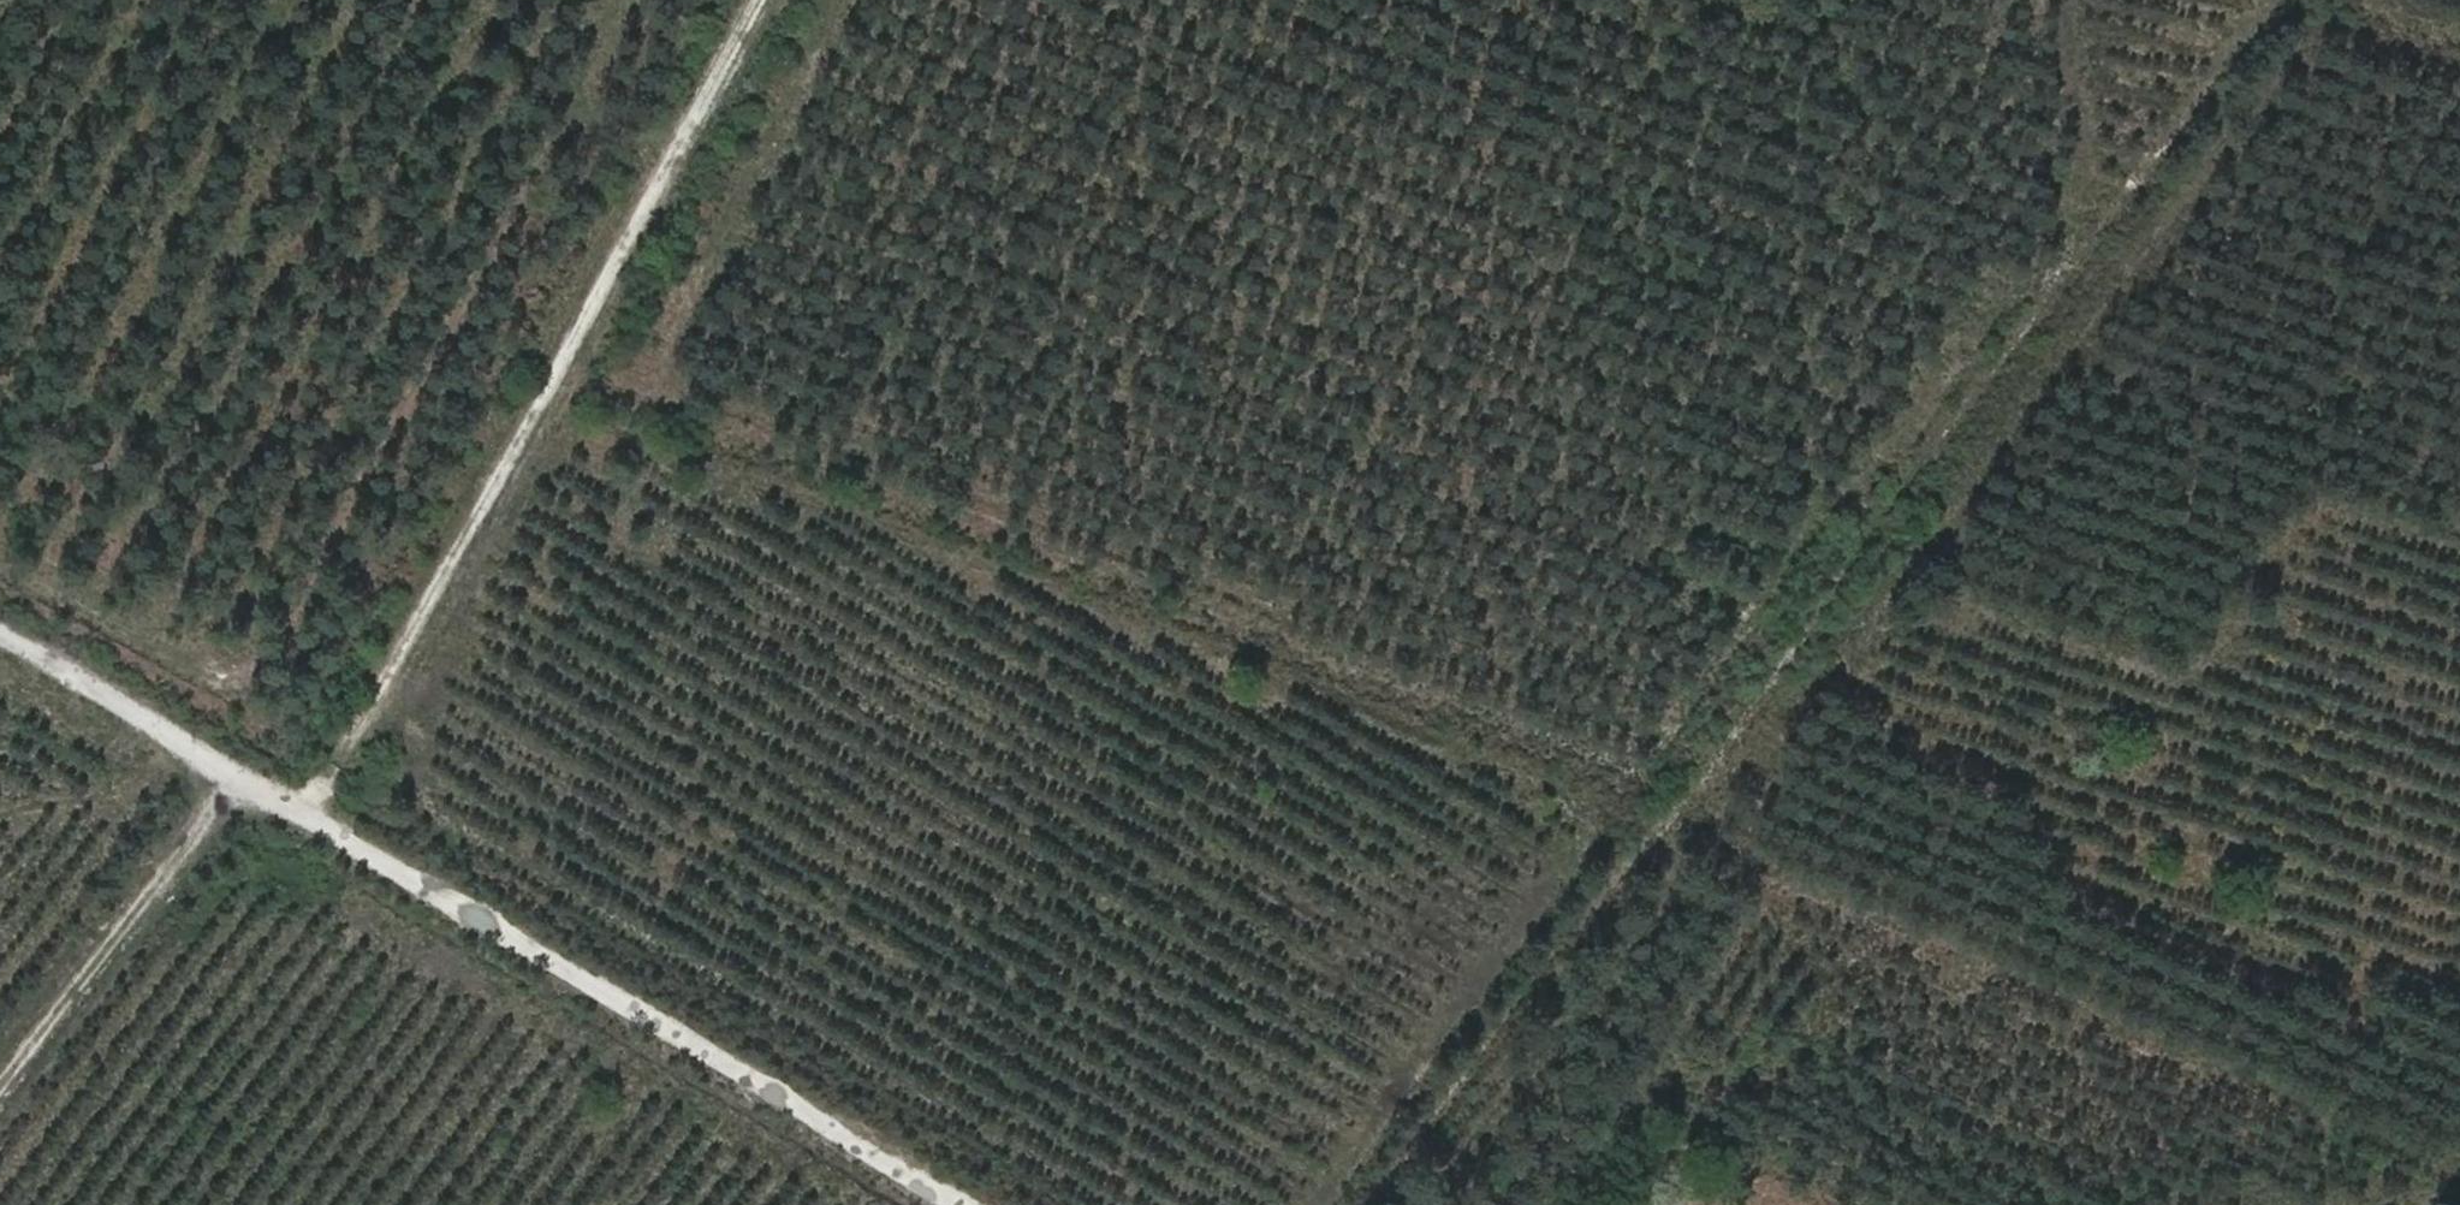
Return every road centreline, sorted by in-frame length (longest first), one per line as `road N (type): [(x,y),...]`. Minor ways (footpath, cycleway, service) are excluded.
road 1 (track): [(1369,1204),(2289,0)]
road 2 (track): [(964,1204),(0,631)]
road 3 (track): [(306,816),(767,0)]
road 4 (track): [(239,781),(0,1098)]

